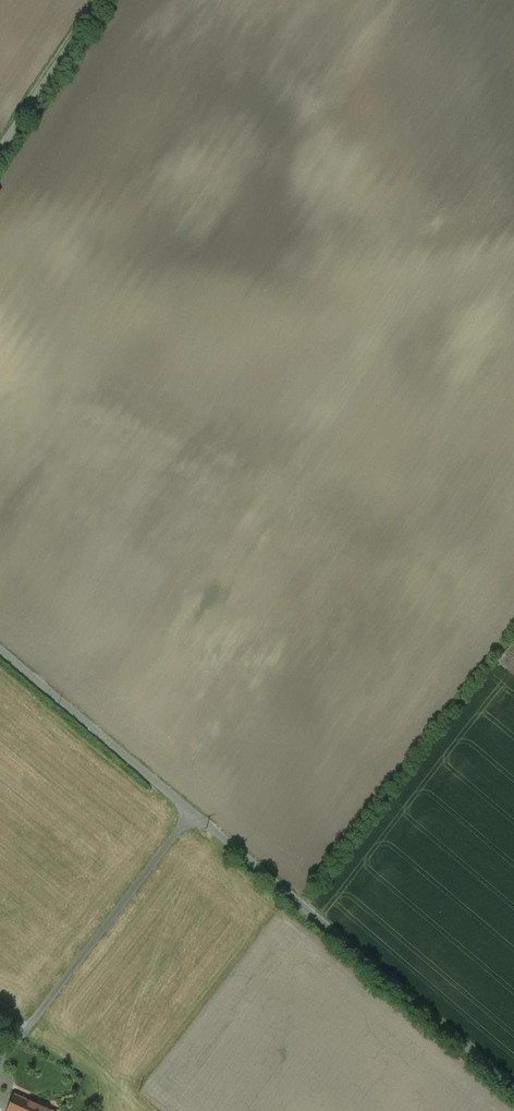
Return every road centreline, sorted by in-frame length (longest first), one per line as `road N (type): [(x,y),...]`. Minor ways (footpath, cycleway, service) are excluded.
road 1 (unclassified): [(0,649),(513,1086)]
road 2 (unclassified): [(100,0),(0,150)]

